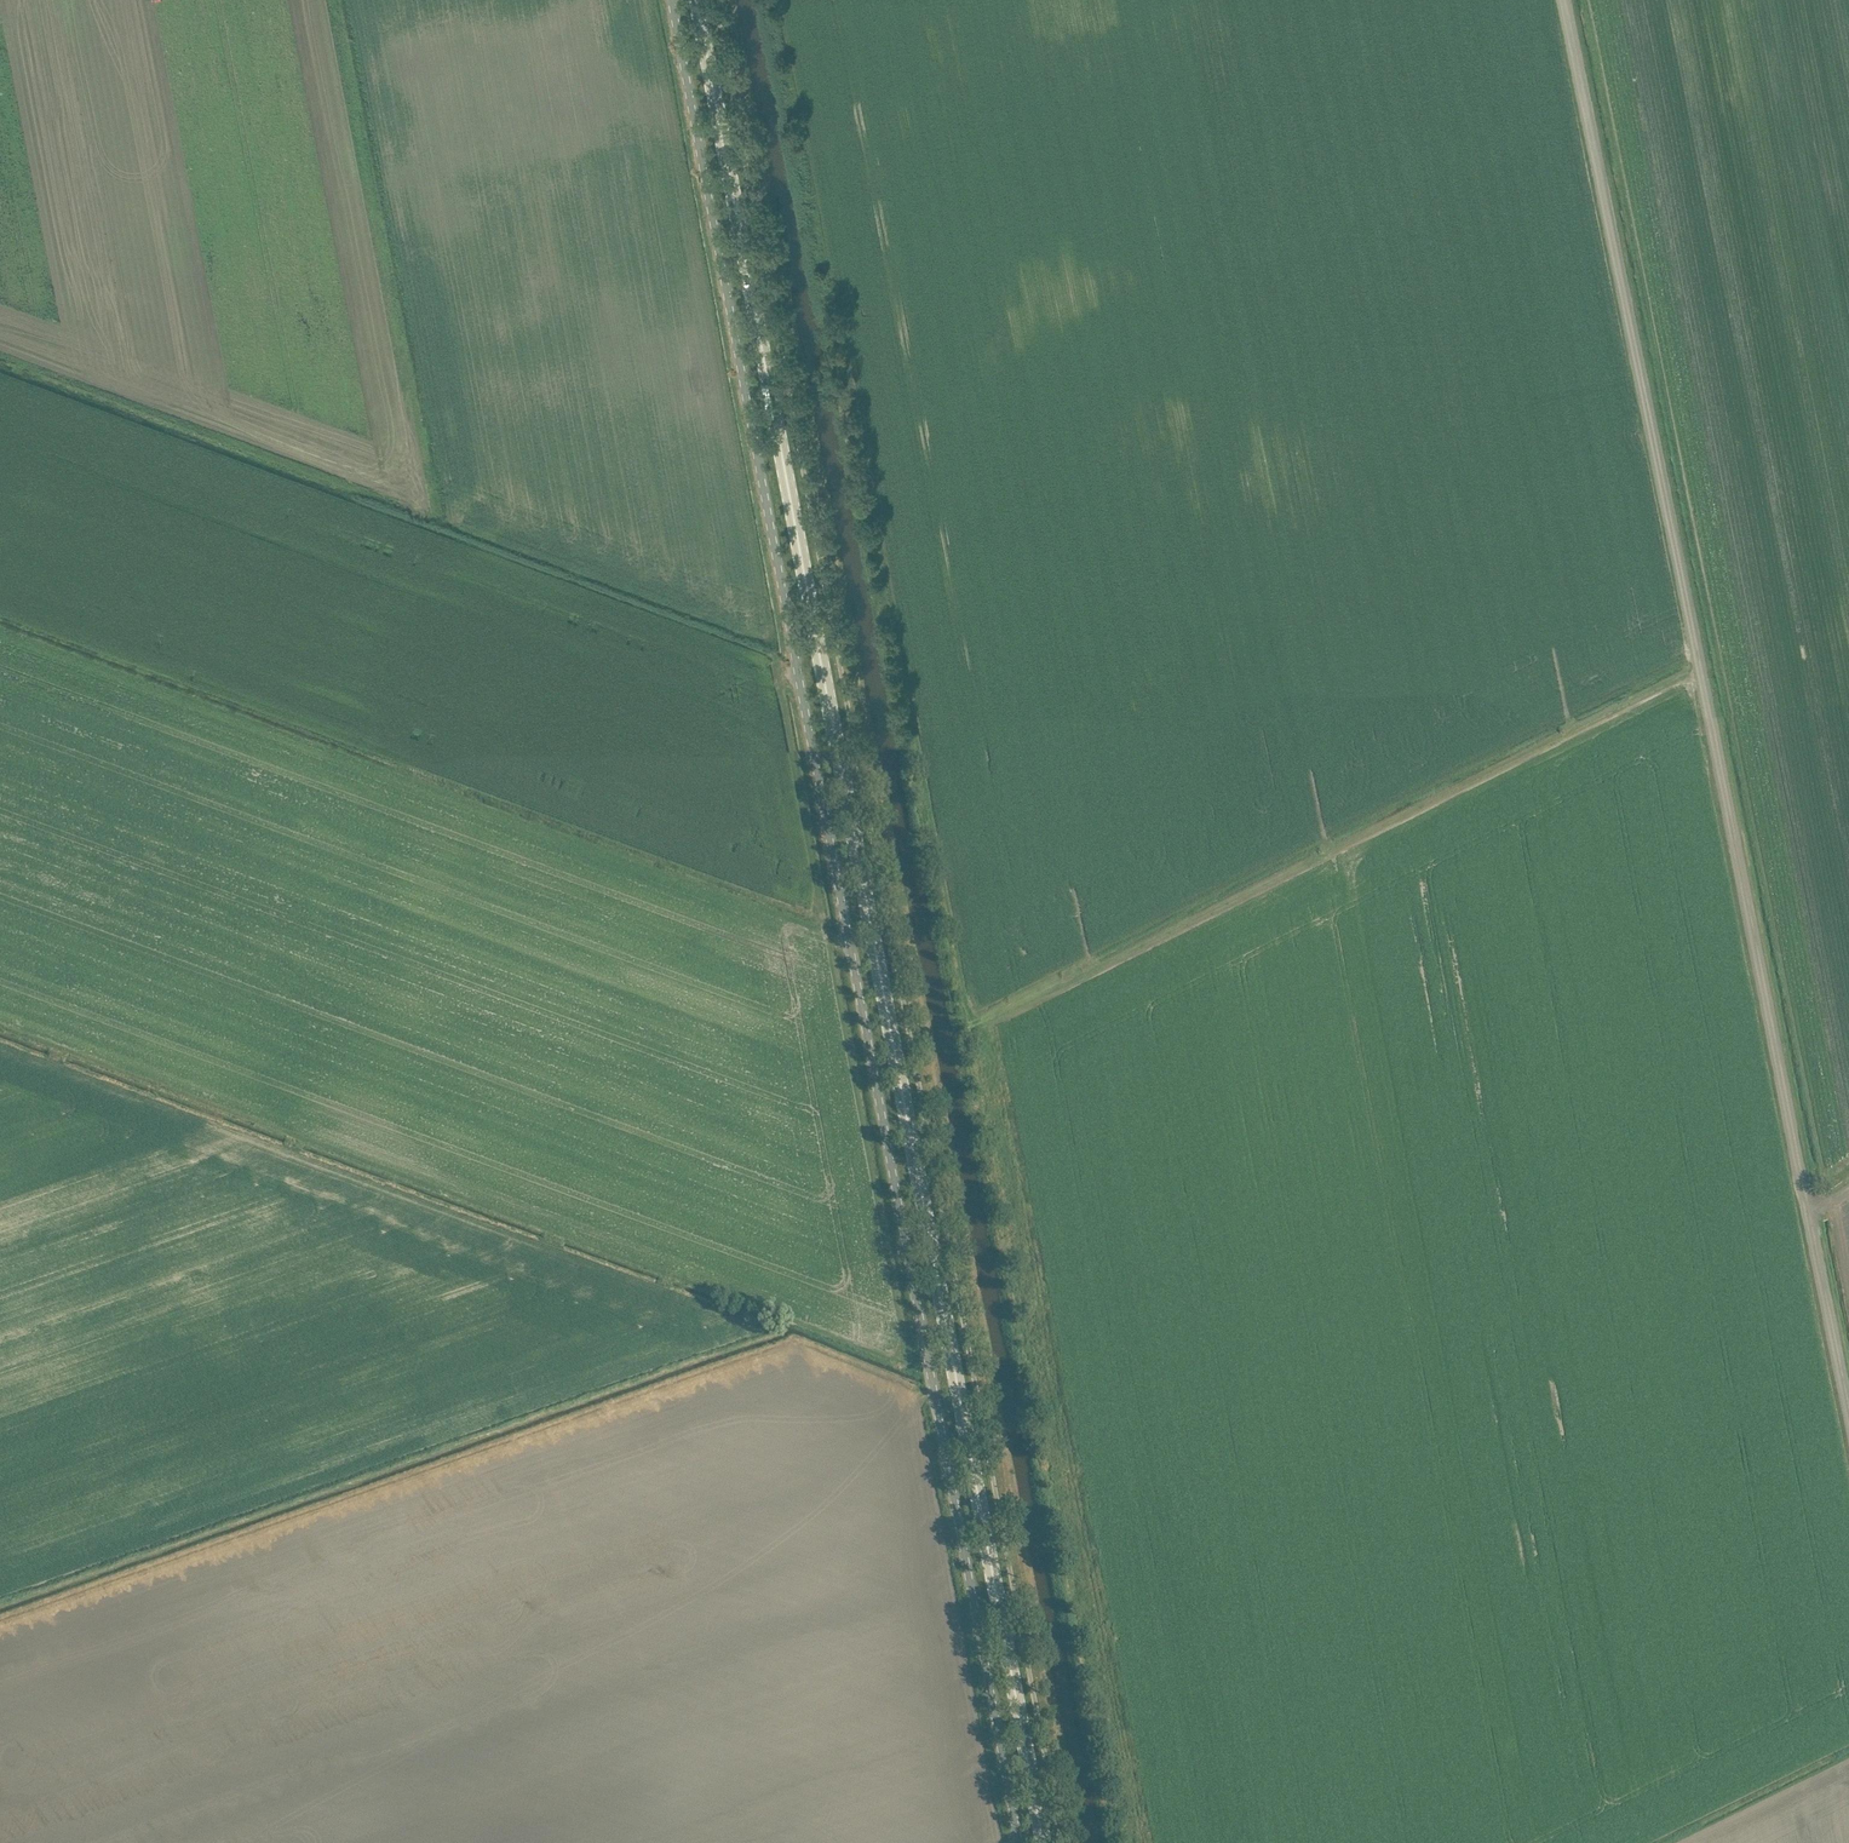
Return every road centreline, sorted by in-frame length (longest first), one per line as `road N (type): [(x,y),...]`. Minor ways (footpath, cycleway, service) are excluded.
road 1 (primary): [(1043,1842),(696,0)]
road 2 (unclassified): [(1021,1842),(674,0)]
road 3 (track): [(1848,1412),(1564,0)]

